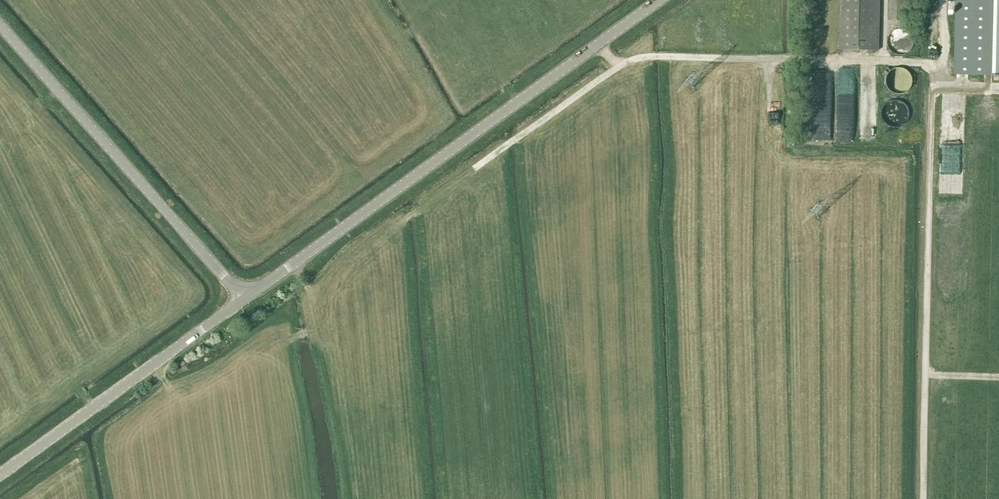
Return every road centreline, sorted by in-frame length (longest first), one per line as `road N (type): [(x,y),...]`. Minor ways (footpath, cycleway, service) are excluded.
road 1 (track): [(475,169),(634,58),(930,64),(924,498)]
road 2 (secondary): [(243,297),(660,0)]
road 3 (tertiary): [(243,297),(0,25)]
road 4 (secondary): [(0,476),(243,297)]

